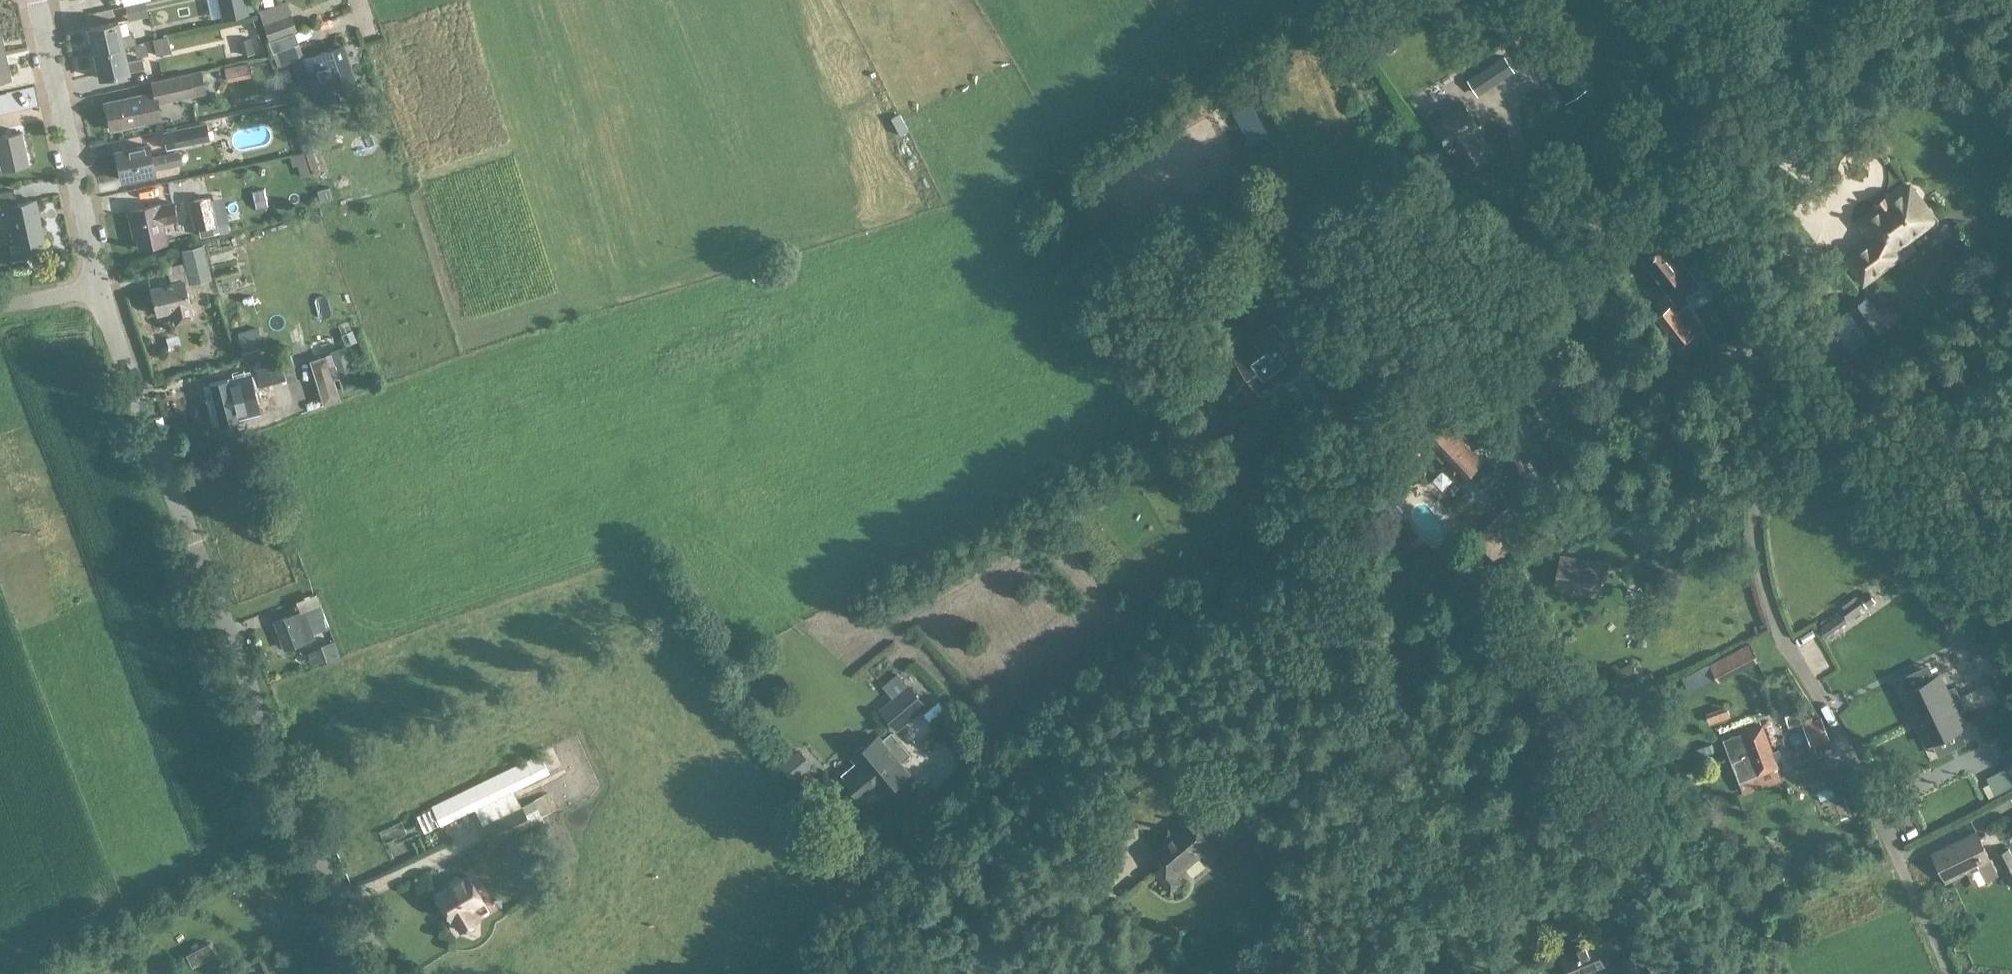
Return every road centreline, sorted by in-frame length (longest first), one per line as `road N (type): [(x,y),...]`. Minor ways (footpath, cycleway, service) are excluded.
road 1 (unclassified): [(766,973),(1110,684),(1452,369),(1682,186)]
road 2 (unclassified): [(1682,186),(1743,301),(1758,545),(1771,607),(1952,973)]
road 3 (unclassified): [(393,973),(296,802),(126,375),(99,286)]
road 4 (track): [(296,802),(0,964)]
road 5 (residential): [(99,286),(38,0)]
road 6 (unclassified): [(1682,186),(1771,119),(1889,0)]

